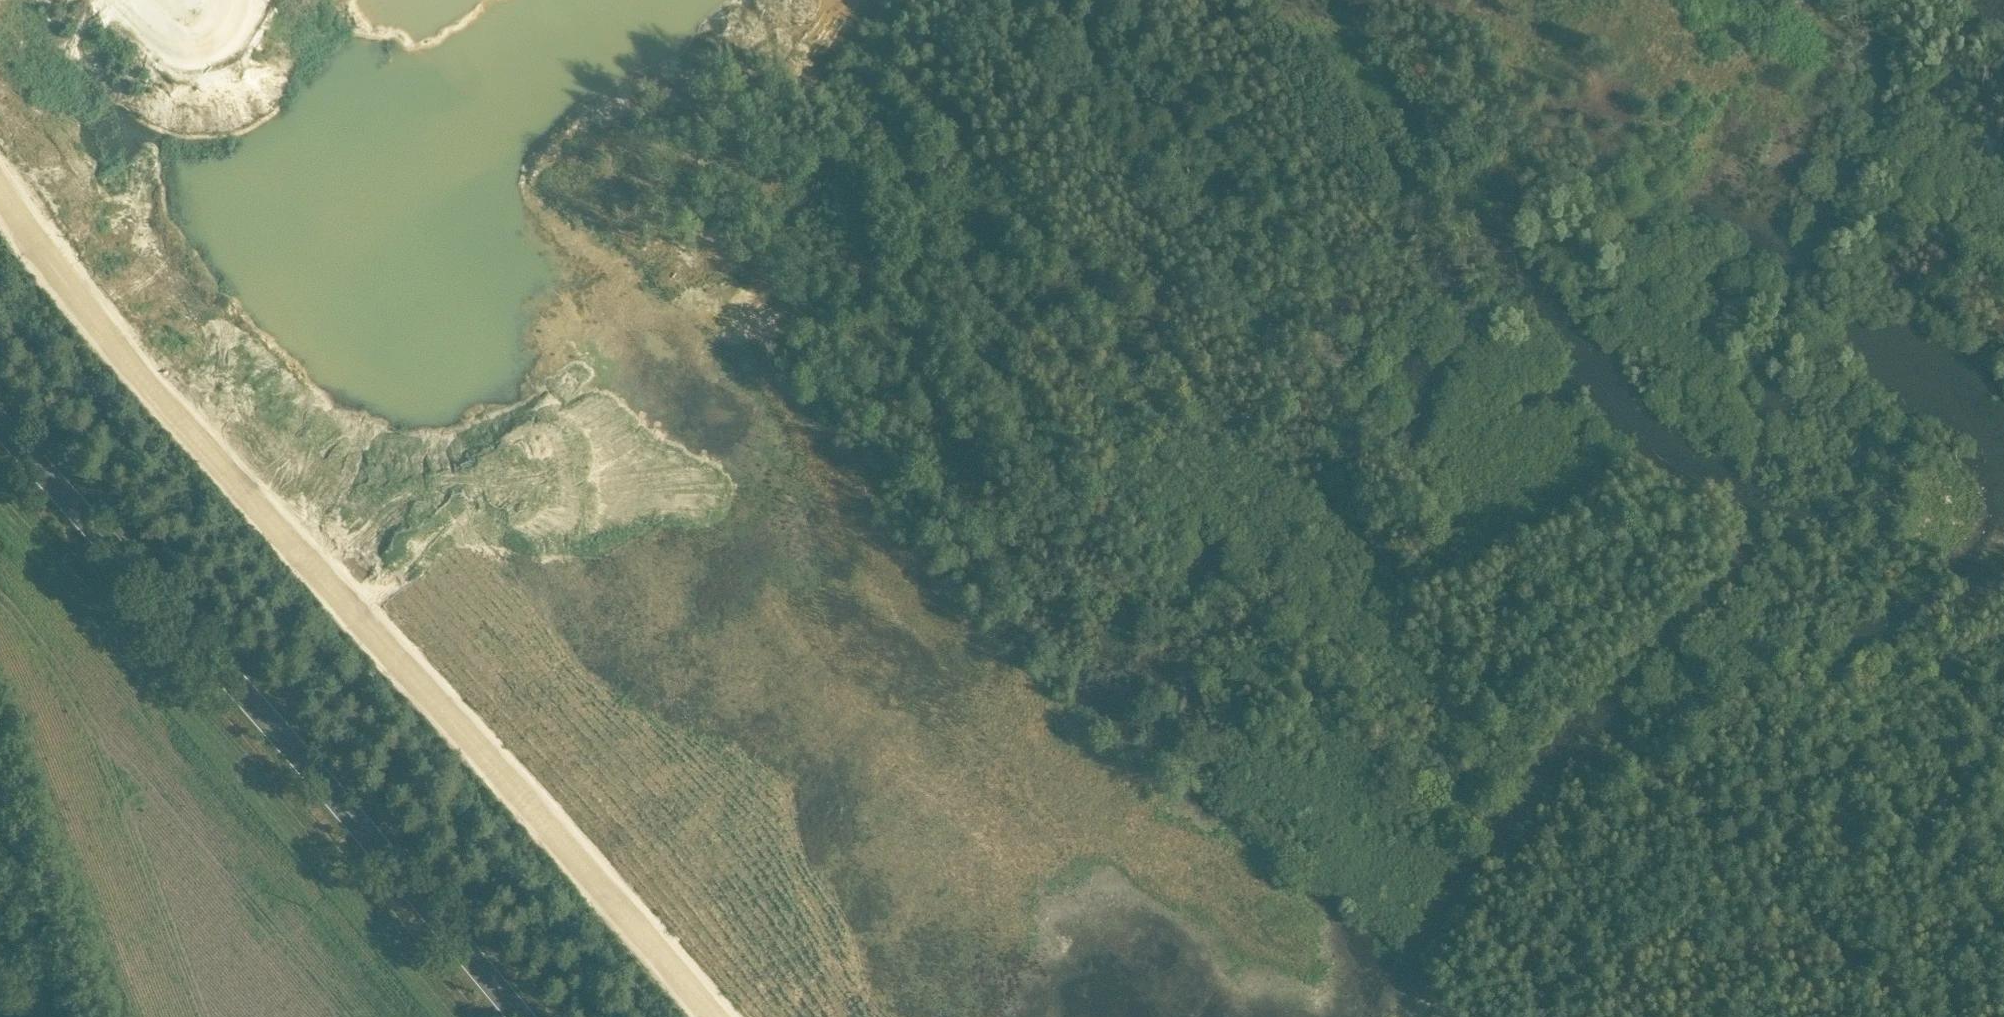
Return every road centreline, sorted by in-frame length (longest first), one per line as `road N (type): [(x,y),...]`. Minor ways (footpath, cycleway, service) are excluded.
road 1 (track): [(704,1016),(102,334),(0,184)]
road 2 (tertiary): [(529,1016),(0,403)]
road 3 (track): [(606,0),(309,183)]
road 4 (track): [(296,190),(309,183),(136,0)]
road 5 (unclassified): [(0,874),(49,1016)]

